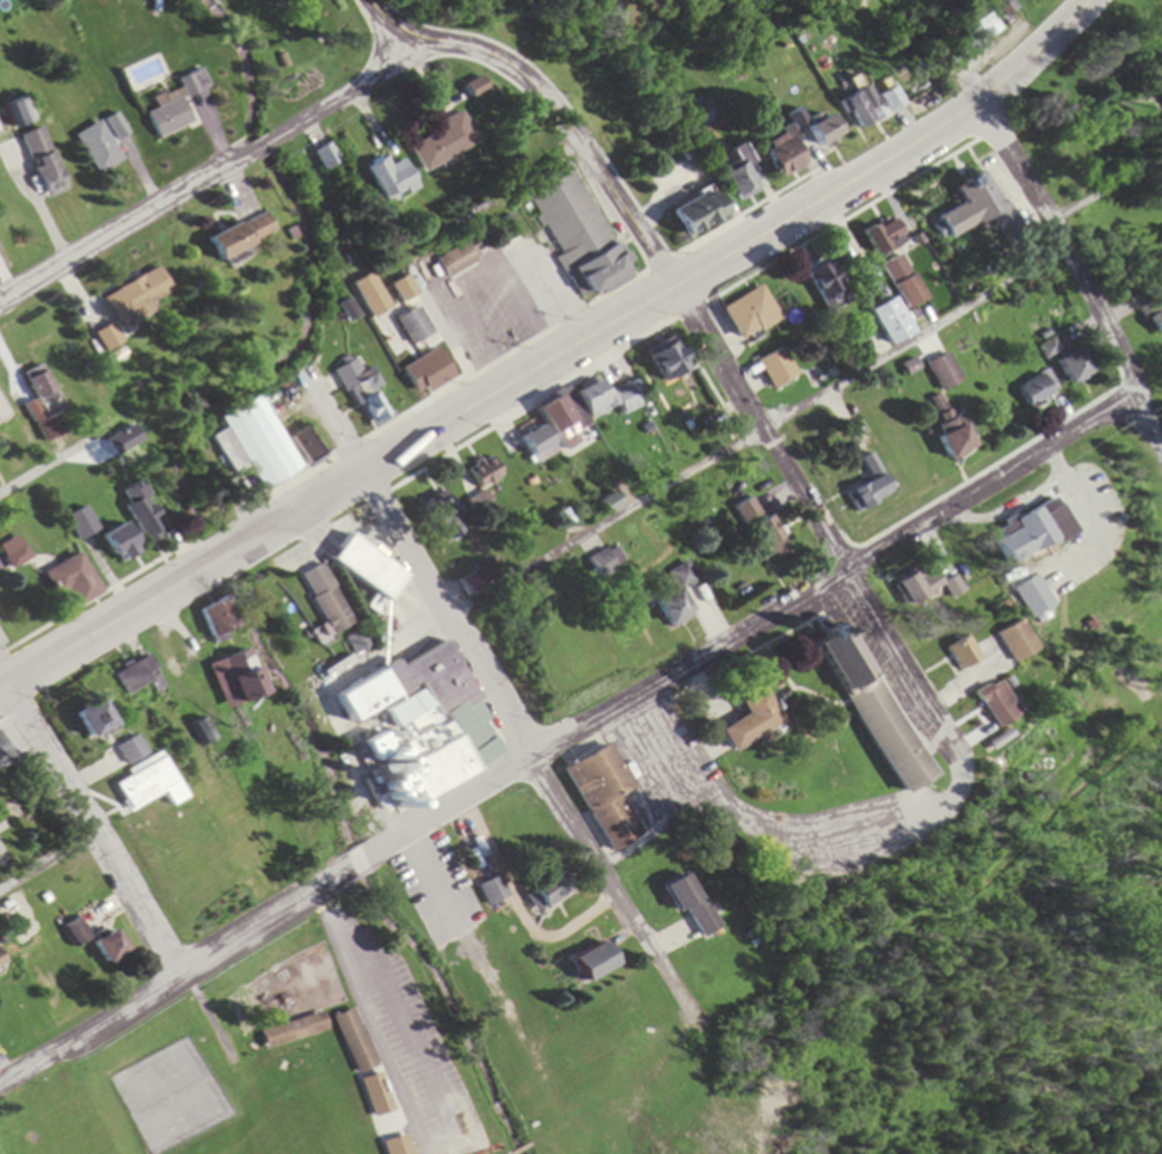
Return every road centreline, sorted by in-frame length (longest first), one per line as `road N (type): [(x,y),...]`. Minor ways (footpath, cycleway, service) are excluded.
road 1 (residential): [(406,837),(1139,397)]
road 2 (primary): [(0,690),(672,286)]
road 3 (residential): [(307,374),(699,1027)]
road 4 (residential): [(946,754),(672,286)]
road 5 (primary): [(672,286),(937,125),(1086,0)]
road 6 (residential): [(0,304),(363,86),(405,33)]
road 7 (tertiary): [(672,286),(582,147),(529,84),(482,53),(394,29),(369,0)]
road 8 (residential): [(0,1085),(367,863)]
road 9 (residential): [(1161,450),(1086,289),(970,103)]
road 10 (residential): [(180,977),(0,673)]

